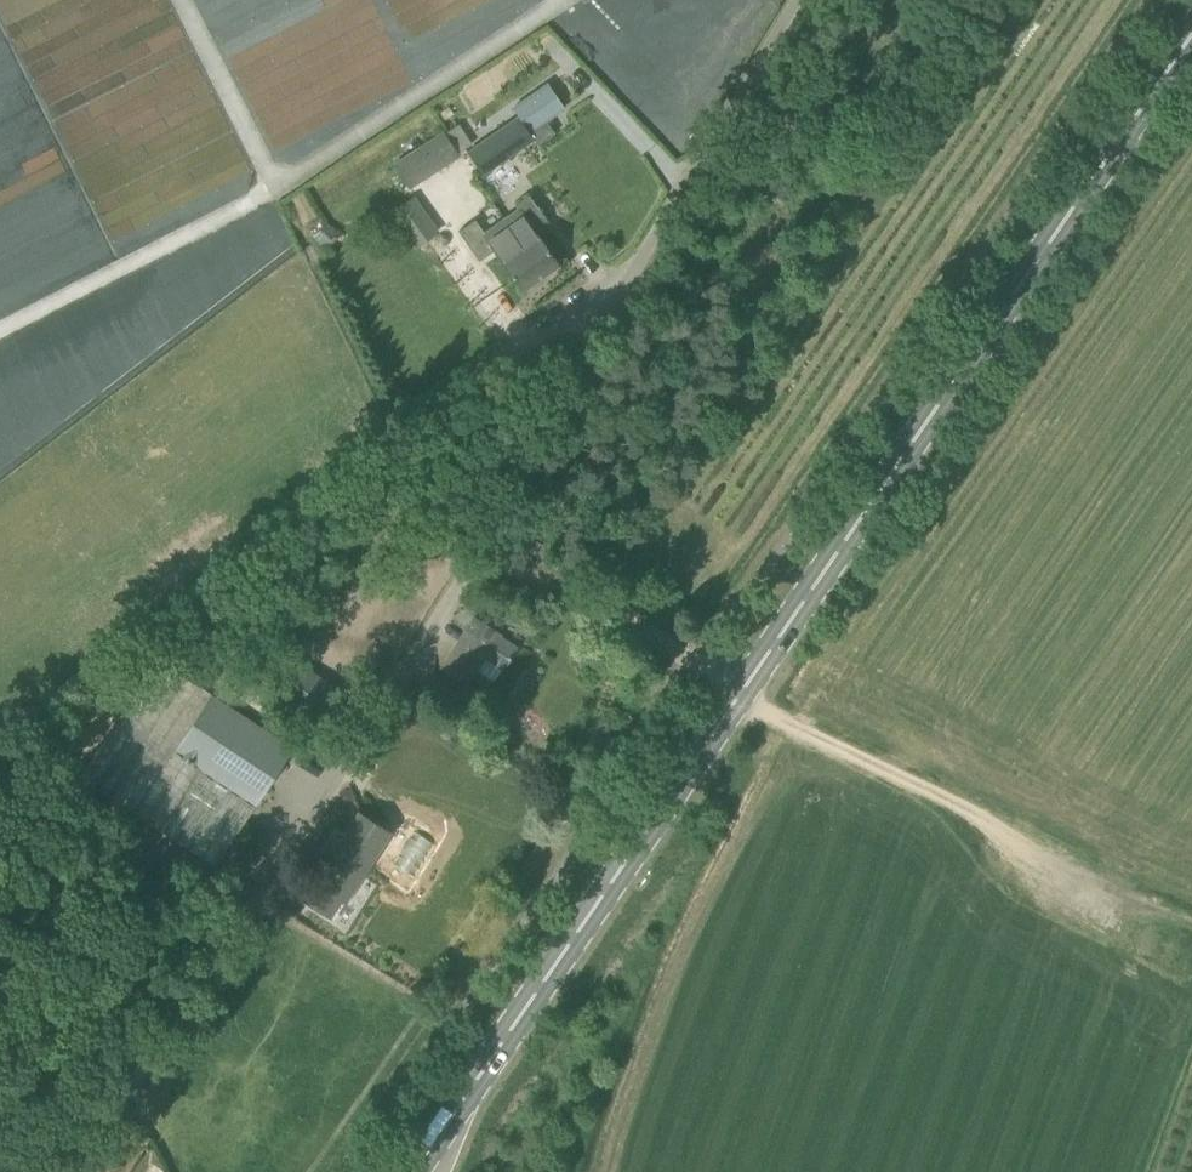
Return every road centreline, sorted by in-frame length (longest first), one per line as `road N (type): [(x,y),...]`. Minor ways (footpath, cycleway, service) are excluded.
road 1 (primary): [(413,1171),(1191,35)]
road 2 (unclassified): [(81,1171),(483,551),(797,0)]
road 3 (track): [(0,740),(640,266)]
road 4 (track): [(566,0),(275,188),(0,331)]
road 5 (track): [(1191,925),(768,715),(742,693)]
road 6 (track): [(483,551),(704,663),(742,693)]
road 7 (track): [(275,188),(181,0)]

